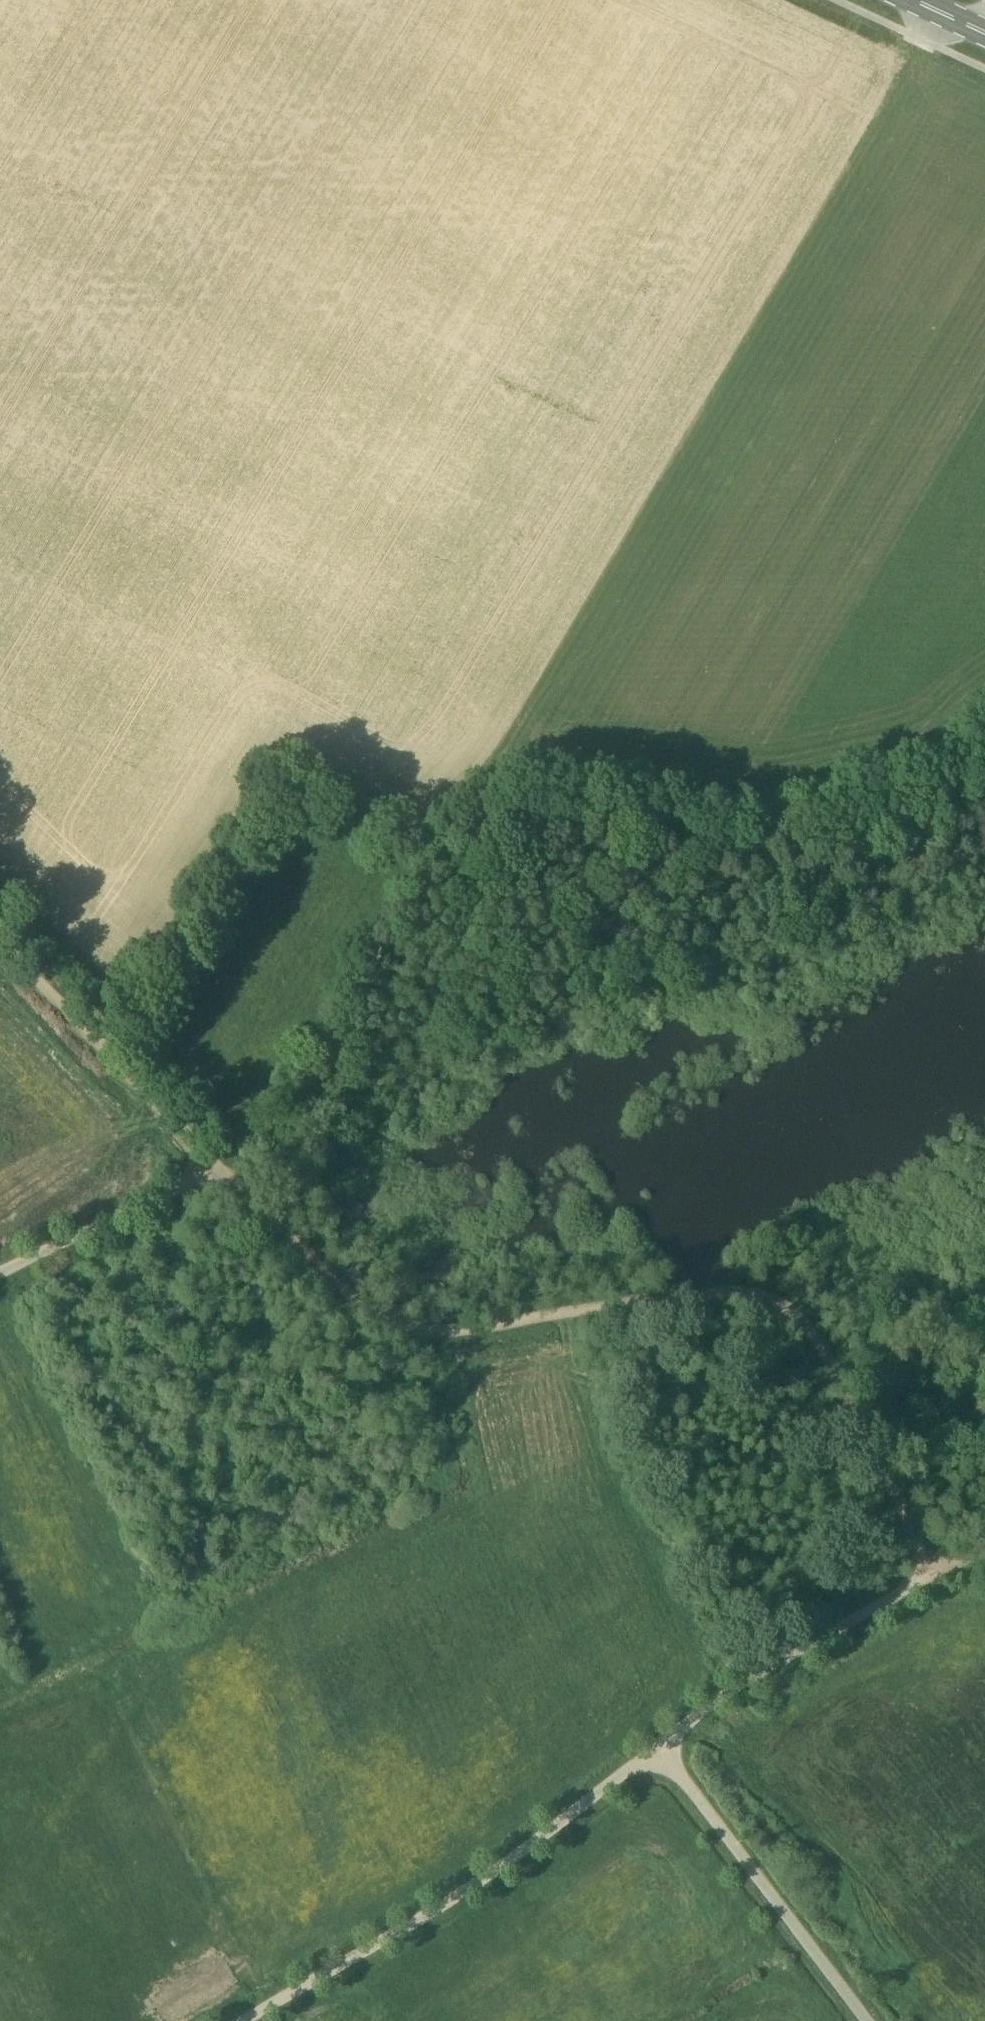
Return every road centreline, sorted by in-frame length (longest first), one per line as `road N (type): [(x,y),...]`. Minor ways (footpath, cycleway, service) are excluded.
road 1 (track): [(933,1575),(811,1332),(769,1296),(731,1290),(449,1333),(404,1329),(360,1309),(0,957)]
road 2 (unclassified): [(245,2020),(447,1902),(656,1747)]
road 3 (unclassified): [(866,2020),(656,1747)]
road 4 (unclassified): [(656,1747),(733,1689),(933,1575)]
road 5 (unclassified): [(0,1272),(218,1166)]

